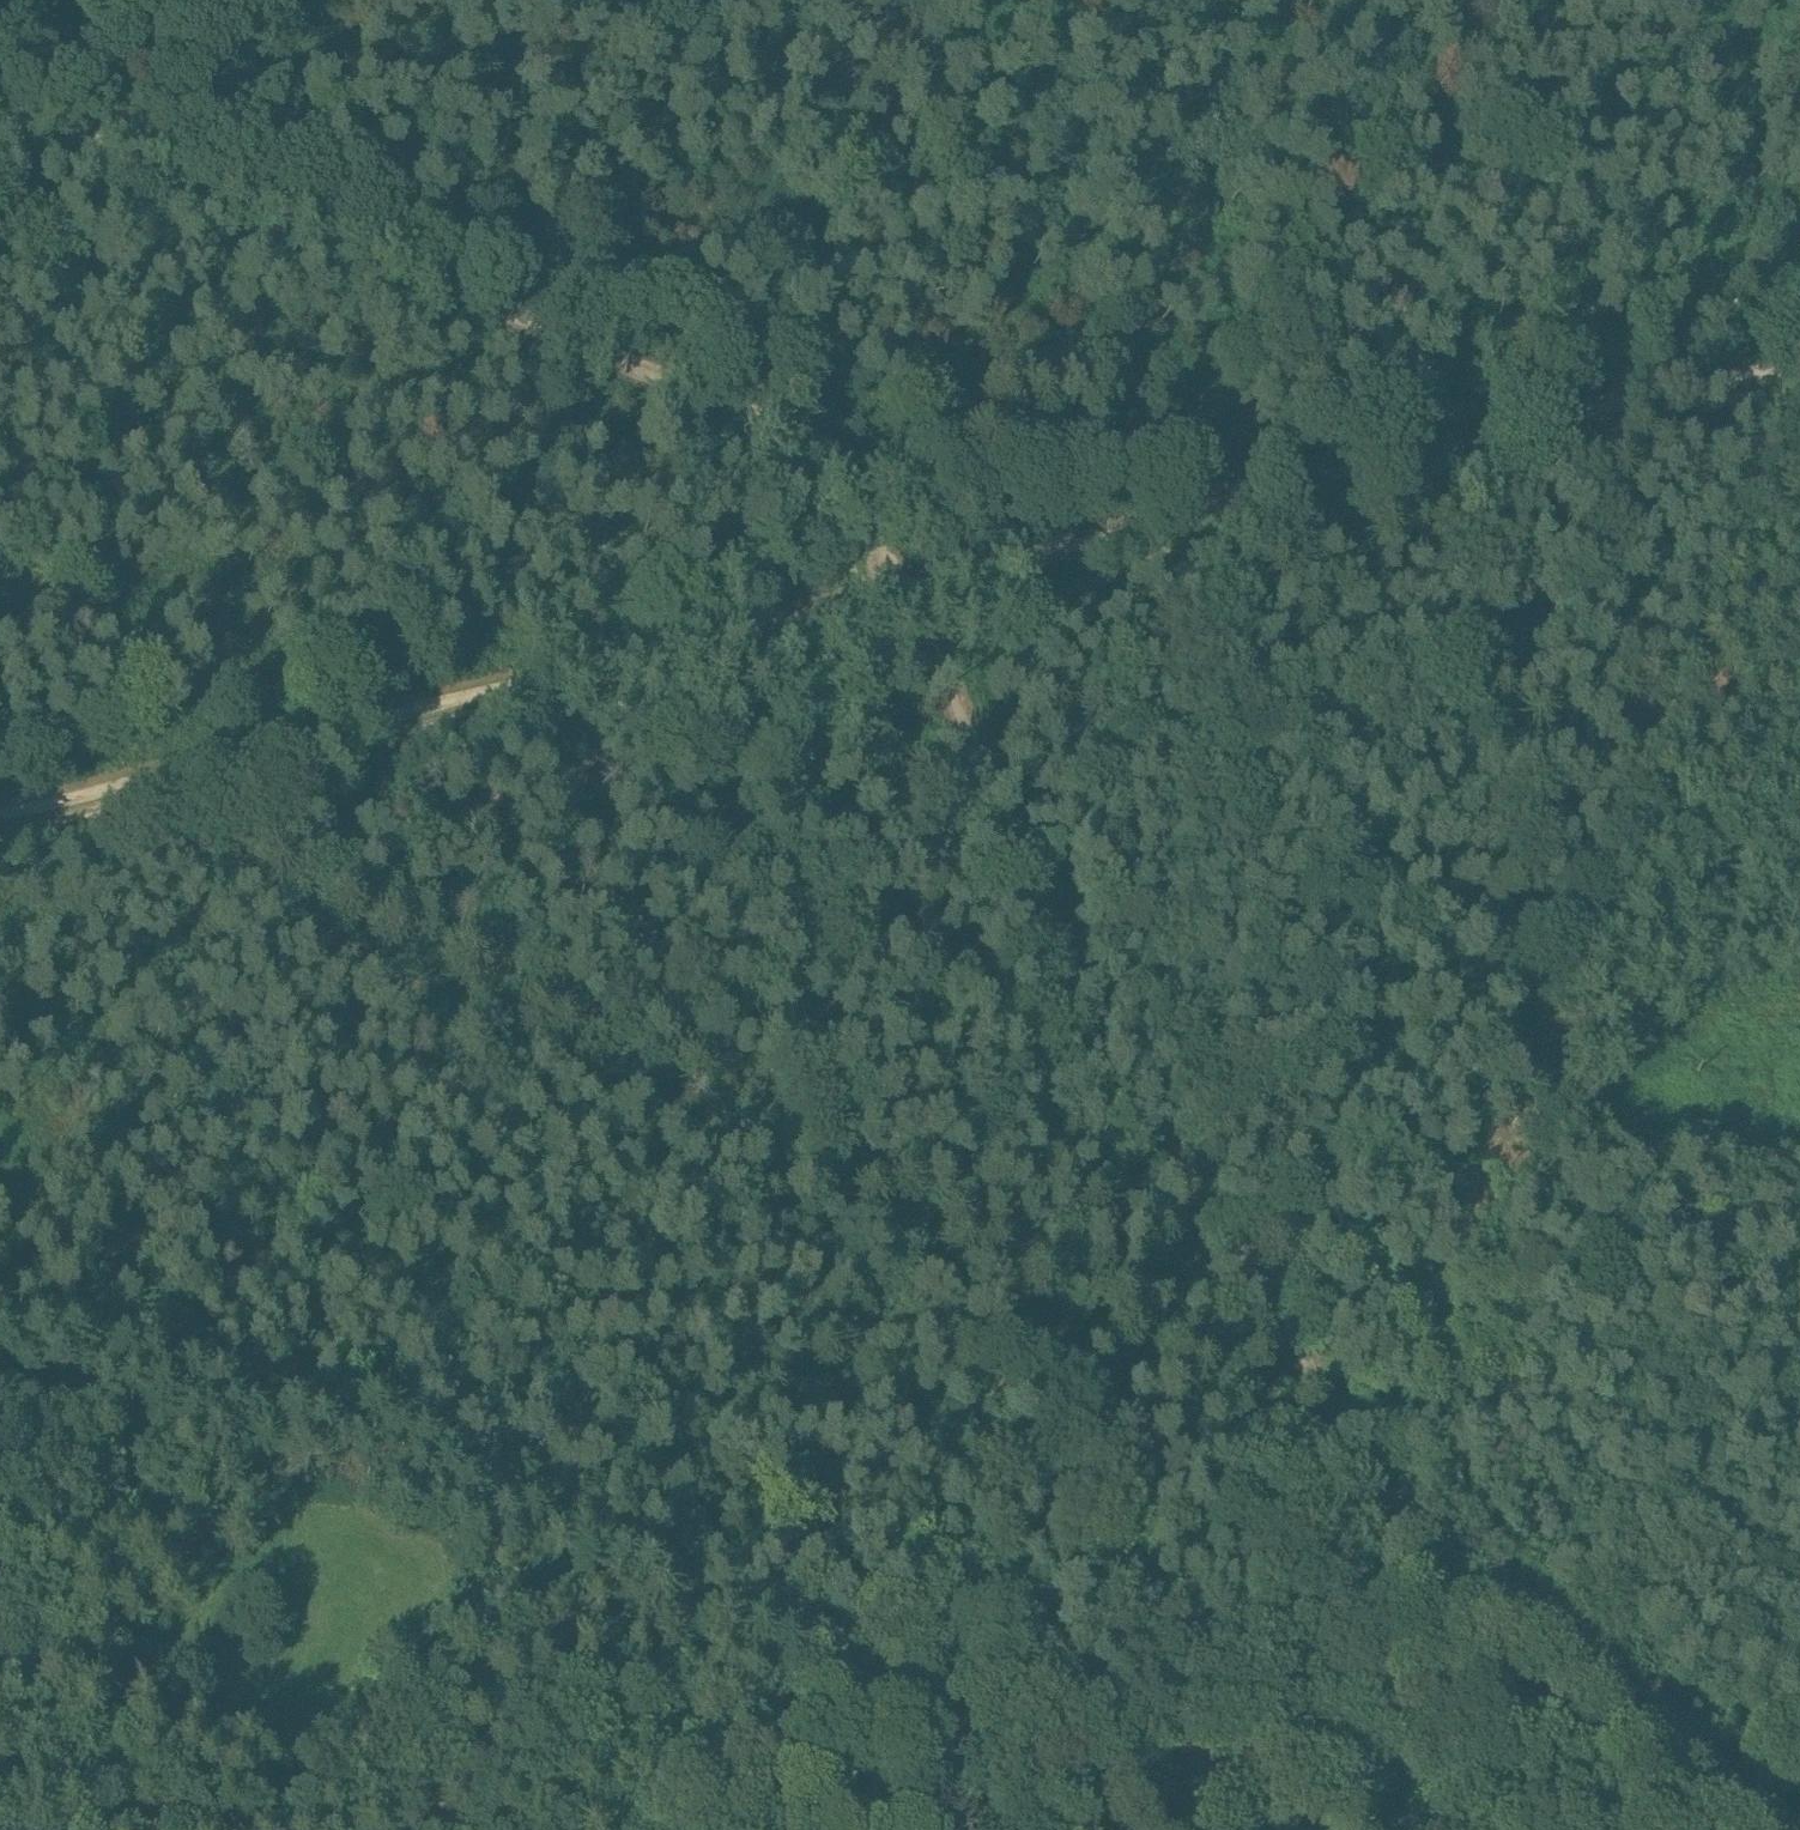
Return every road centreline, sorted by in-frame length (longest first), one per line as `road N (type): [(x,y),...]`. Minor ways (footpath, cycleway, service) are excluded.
road 1 (track): [(1799,1827),(1654,1689),(1416,1504),(1208,1201),(1058,914),(926,608),(895,574)]
road 2 (track): [(895,574),(841,505),(835,430),(576,355),(0,103)]
road 3 (track): [(895,574),(0,809)]
road 4 (track): [(1777,339),(1005,537),(895,574)]
road 5 (track): [(1637,764),(1762,387)]

